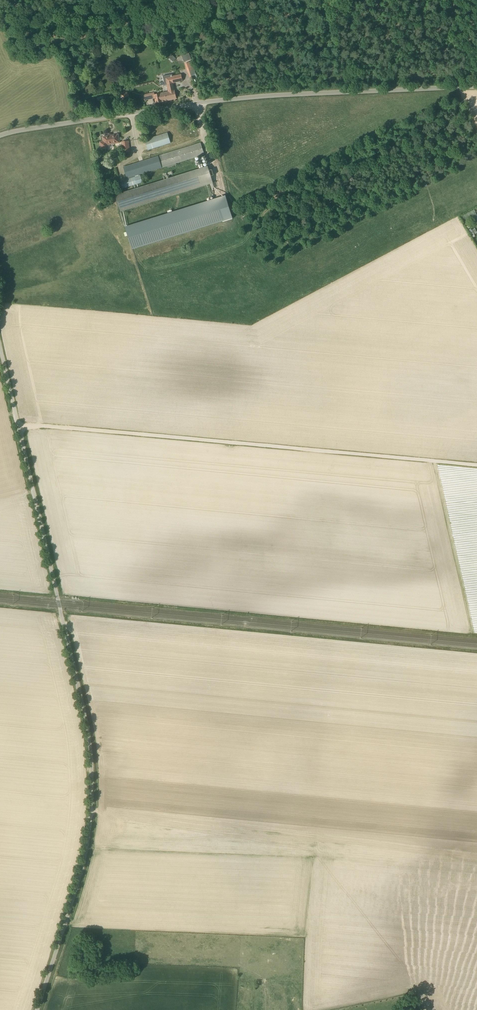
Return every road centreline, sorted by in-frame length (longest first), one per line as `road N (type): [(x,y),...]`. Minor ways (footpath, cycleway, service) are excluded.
road 1 (unclassified): [(39,1009),(89,851),(91,758),(0,348)]
road 2 (unclassified): [(0,137),(190,104),(476,88)]
road 3 (track): [(476,465),(19,426)]

